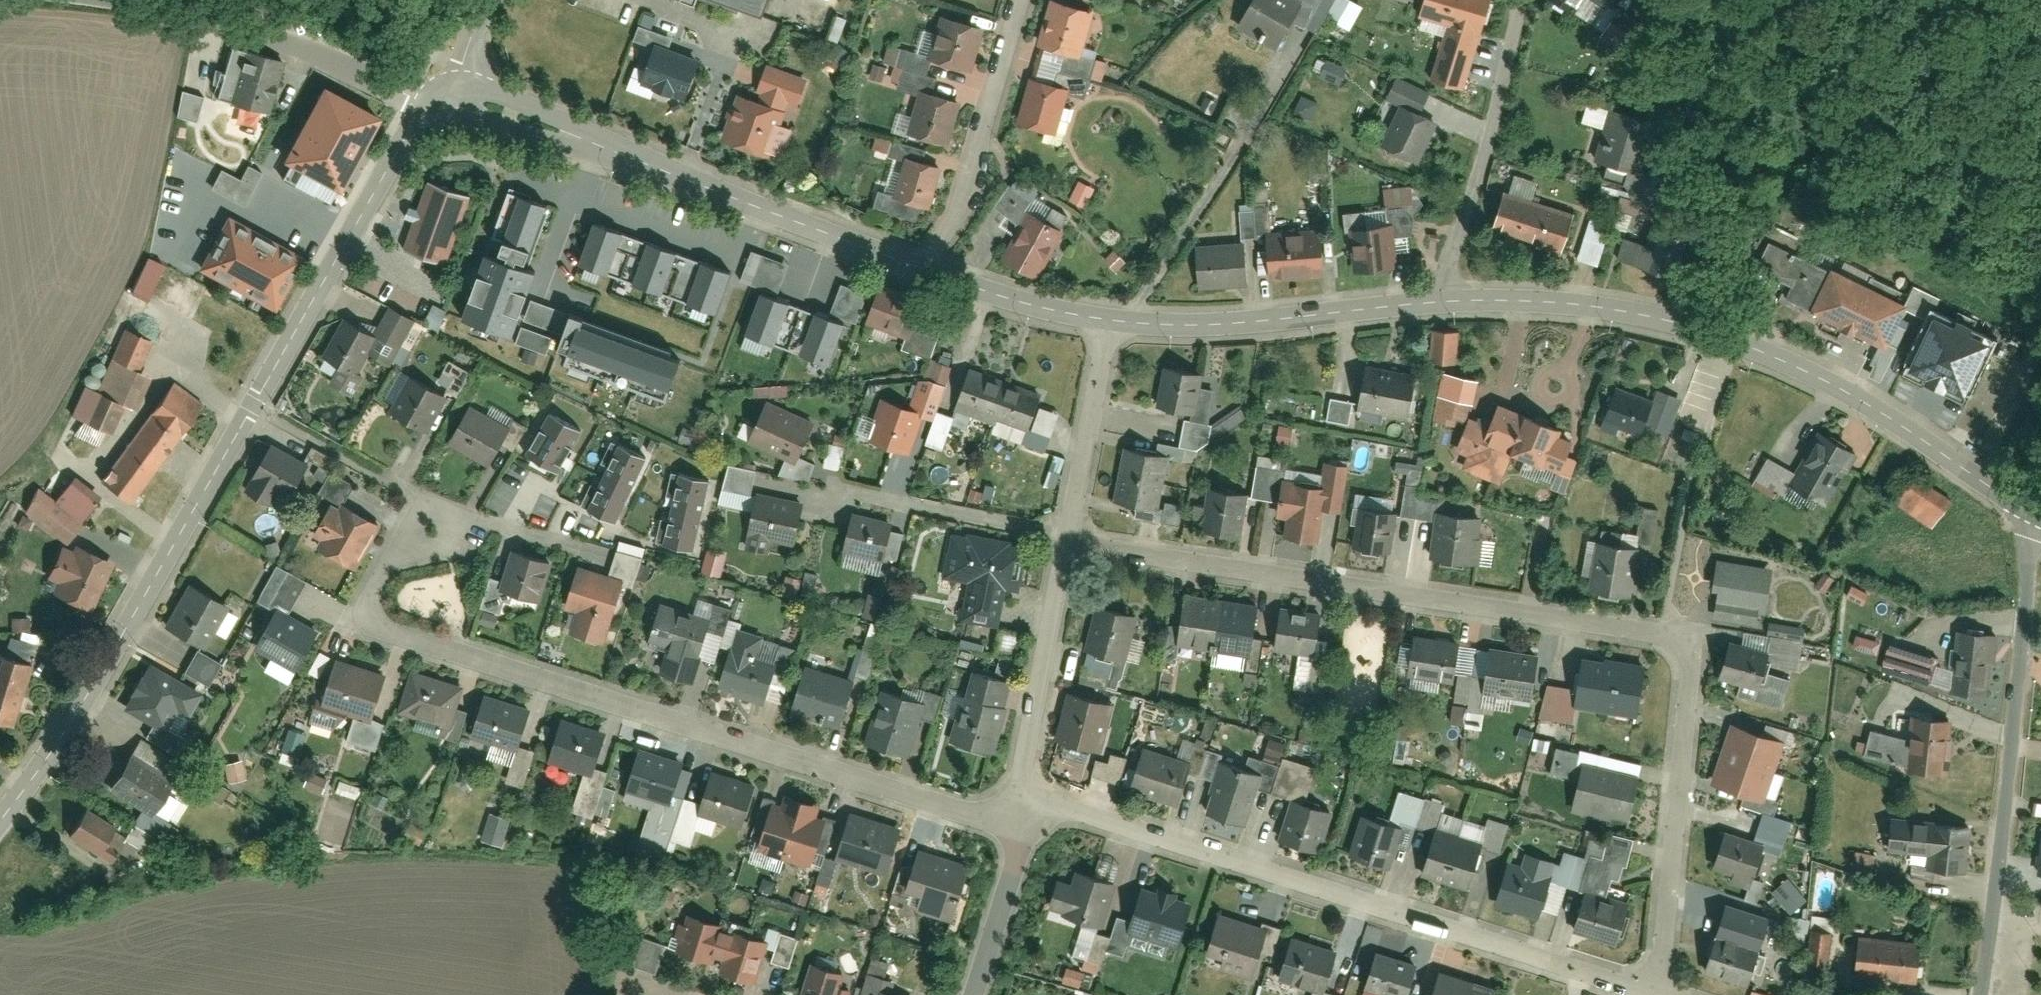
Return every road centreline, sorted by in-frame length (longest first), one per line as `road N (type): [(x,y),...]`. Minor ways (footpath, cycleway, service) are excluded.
road 1 (residential): [(1072,536),(1671,638),(1682,661),(1684,698),(1661,994)]
road 2 (tertiary): [(0,818),(58,743),(408,132),(441,89)]
road 3 (residential): [(1015,822),(395,632),(379,623),(373,598),(393,560),(435,524)]
road 4 (residential): [(1661,994),(1017,793)]
road 5 (tertiary): [(441,89),(931,261)]
road 6 (residential): [(2032,502),(1980,994)]
road 7 (unclassified): [(97,0),(308,50),(393,85),(441,89)]
road 8 (residential): [(1683,0),(1750,257),(1755,346)]
road 9 (tertiary): [(1115,325),(1309,318),(1438,304)]
road 10 (tertiary): [(1438,304),(1648,316),(1755,346)]
road 11 (residential): [(1438,304),(1478,206),(1530,0)]
road 12 (tertiary): [(1755,346),(2032,502)]
road 13 (residential): [(931,261),(972,191),(1022,0)]
road 14 (residential): [(1017,793),(1072,536)]
road 15 (residential): [(841,480),(1072,536)]
road 16 (residential): [(1072,536),(1115,325)]
road 17 (tertiary): [(931,261),(1115,325)]
road 18 (residential): [(1015,822),(968,994)]

